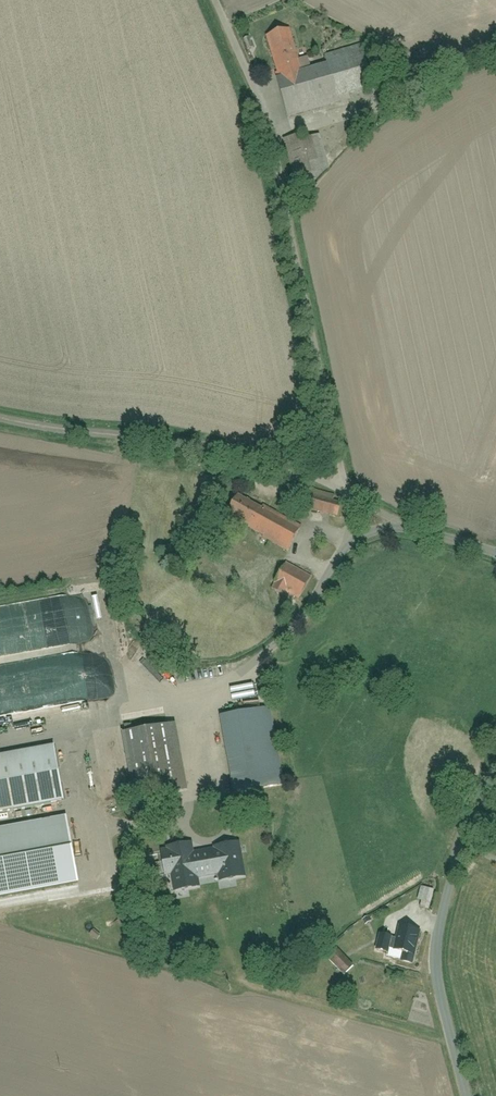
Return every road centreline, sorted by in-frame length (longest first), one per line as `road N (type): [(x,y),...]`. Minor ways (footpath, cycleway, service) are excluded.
road 1 (residential): [(343,490),(267,122),(216,0)]
road 2 (residential): [(0,420),(276,456),(343,490)]
road 3 (residential): [(495,779),(454,870),(438,952),(465,1095)]
road 4 (residential): [(217,682),(277,640),(331,567),(348,522),(343,490)]
road 5 (residential): [(343,490),(495,555)]
road 6 (residential): [(351,119),(495,60)]

